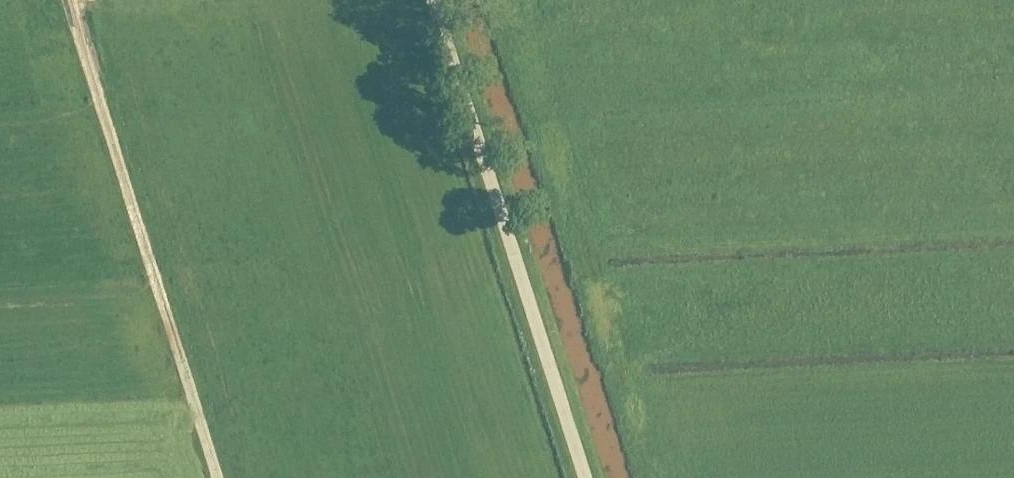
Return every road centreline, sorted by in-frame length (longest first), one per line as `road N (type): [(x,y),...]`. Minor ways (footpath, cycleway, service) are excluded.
road 1 (unclassified): [(583,477),(431,0)]

